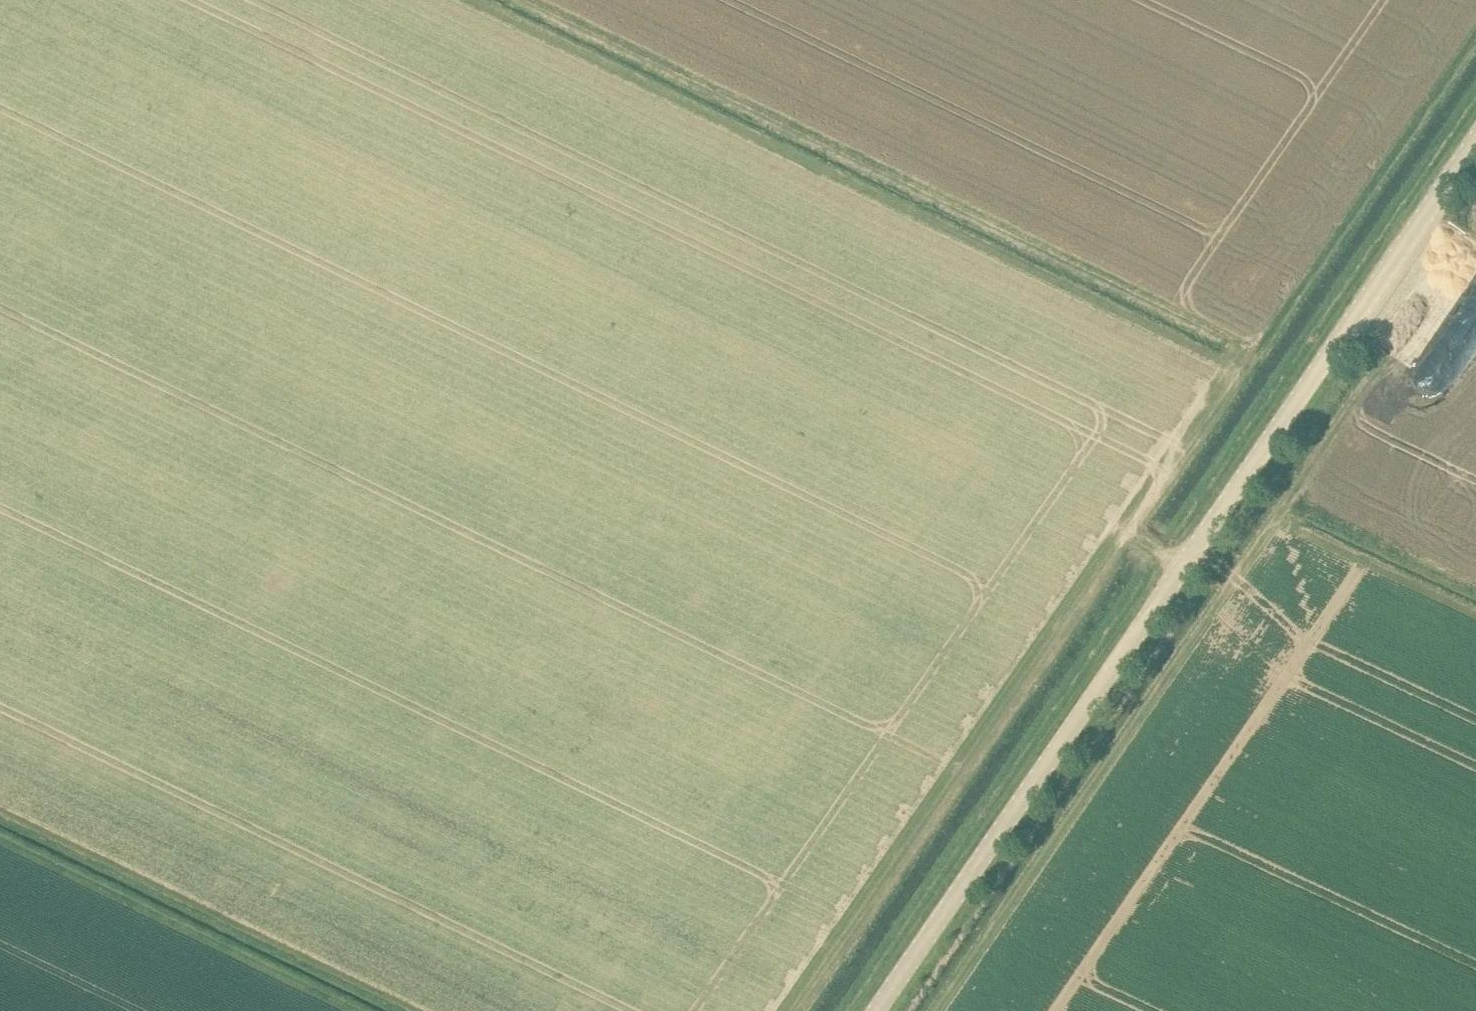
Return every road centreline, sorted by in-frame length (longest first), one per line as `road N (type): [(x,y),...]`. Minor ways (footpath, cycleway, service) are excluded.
road 1 (unclassified): [(895,1010),(1475,157)]

